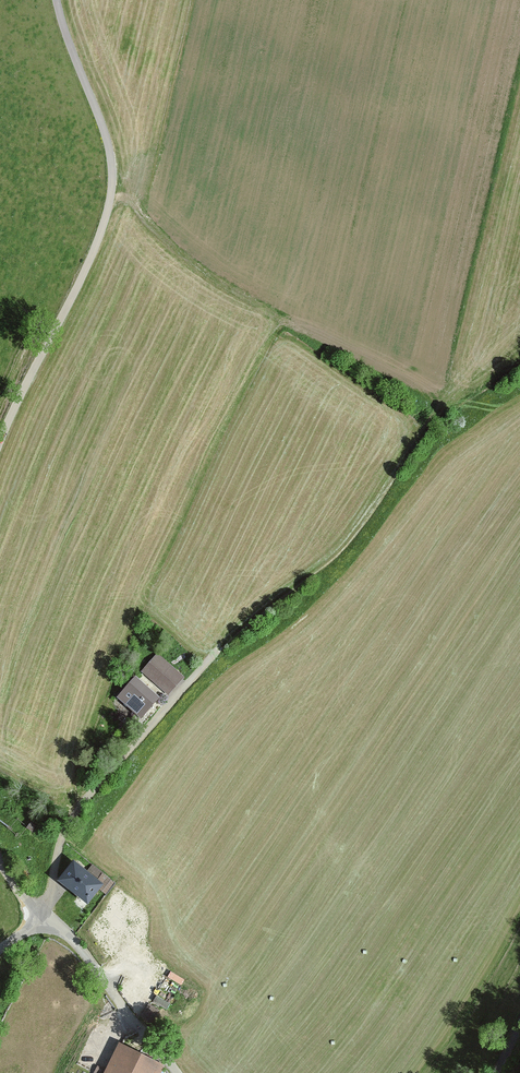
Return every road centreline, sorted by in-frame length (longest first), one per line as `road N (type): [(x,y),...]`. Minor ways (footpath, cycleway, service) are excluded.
road 1 (track): [(519,367),(401,465),(343,548),(224,644),(151,724),(88,798),(57,849),(47,916)]
road 2 (track): [(0,456),(104,226),(116,158),(65,0)]
road 3 (track): [(176,1072),(83,947),(47,916)]

